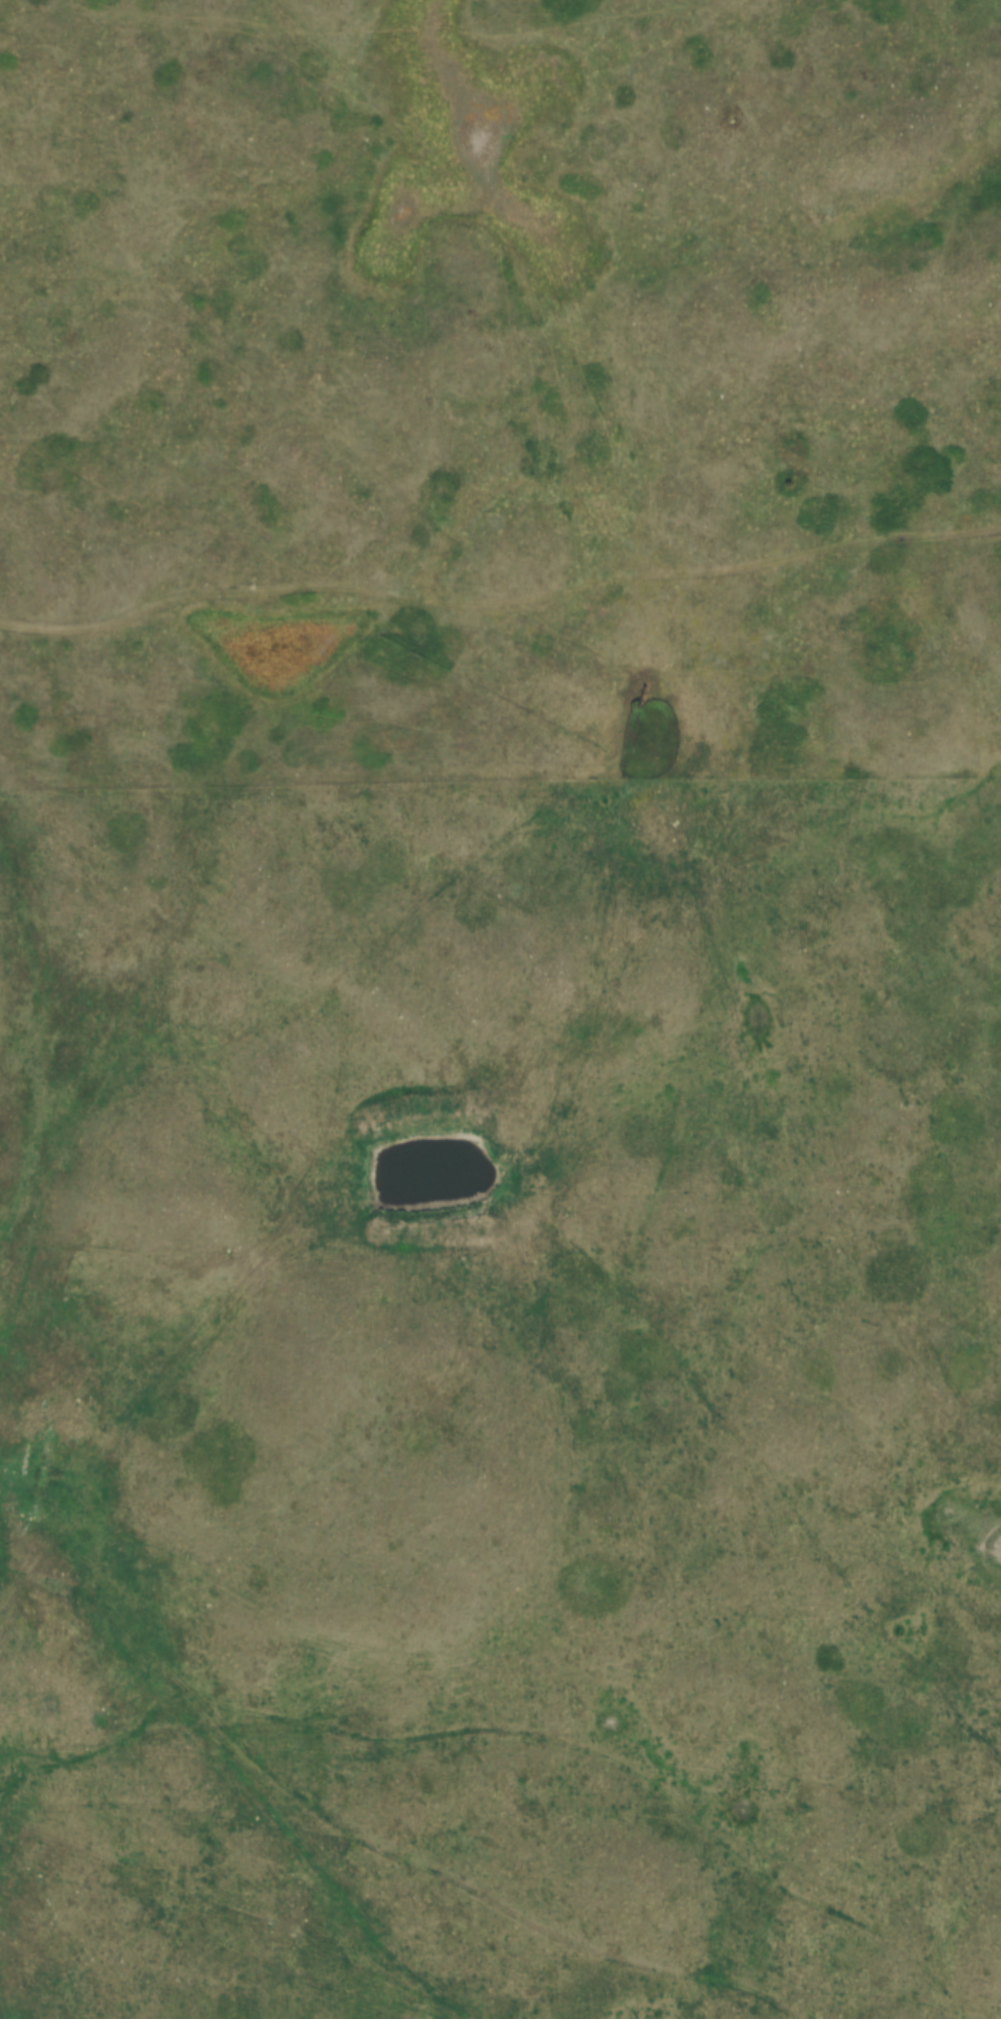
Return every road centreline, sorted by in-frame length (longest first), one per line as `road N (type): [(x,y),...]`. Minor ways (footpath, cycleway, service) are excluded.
road 1 (track): [(1000,535),(629,576),(482,604),(353,585),(273,585),(153,603),(82,627),(0,623)]
road 2 (track): [(841,2018),(782,1980),(498,1844),(127,1571),(0,1570)]

